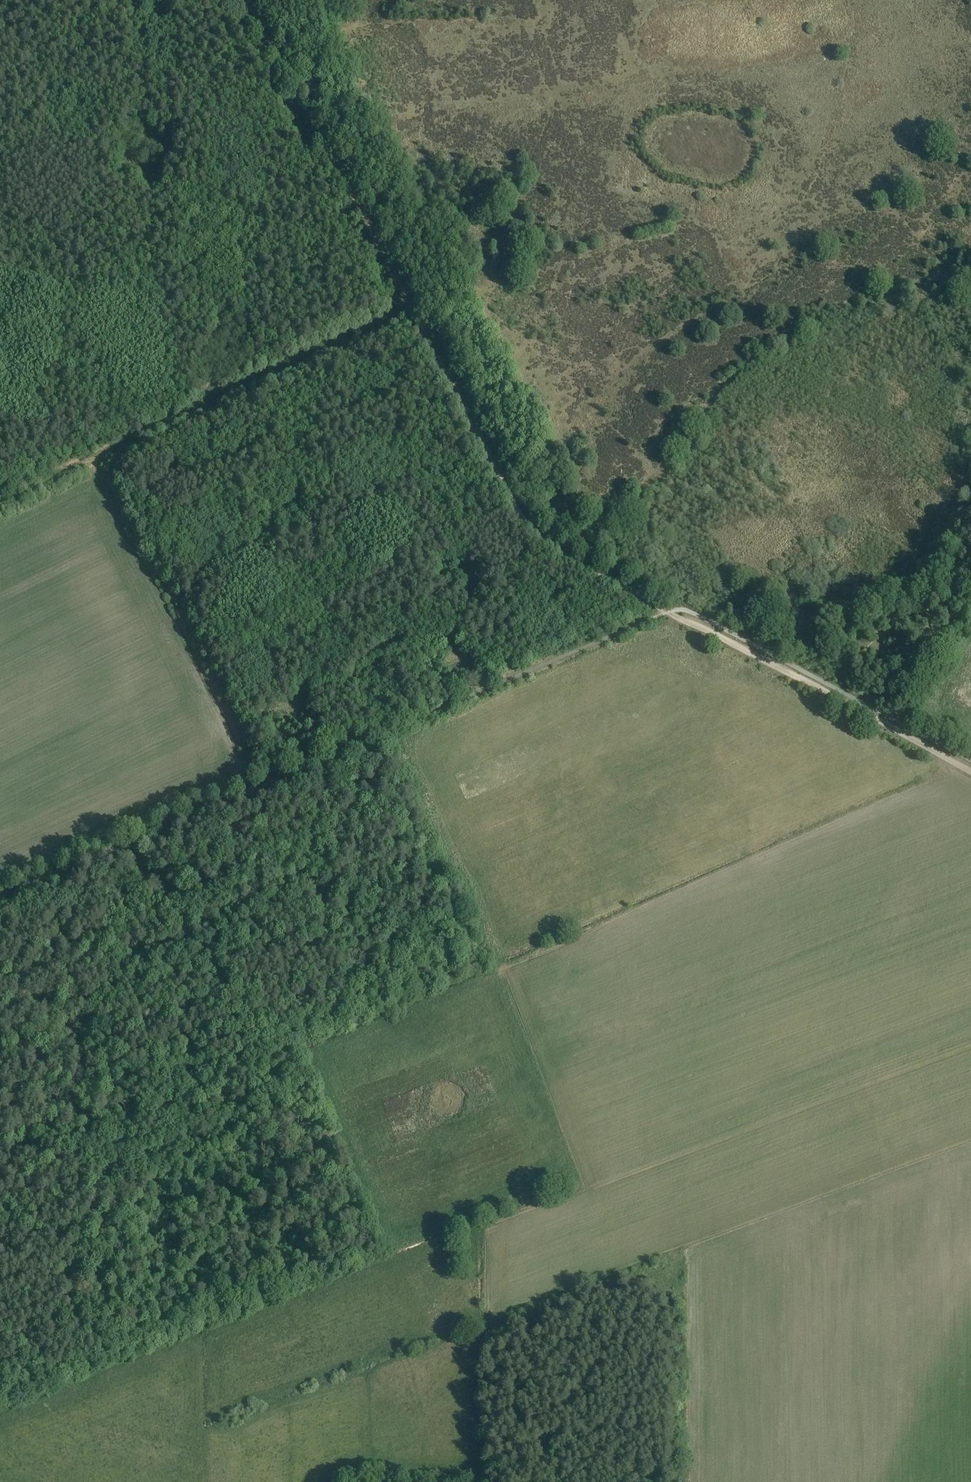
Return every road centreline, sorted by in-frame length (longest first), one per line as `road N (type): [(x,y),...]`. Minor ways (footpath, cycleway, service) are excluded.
road 1 (track): [(668,612),(574,561),(528,525),(410,306)]
road 2 (track): [(410,306),(246,0)]
road 3 (track): [(970,770),(668,612)]

